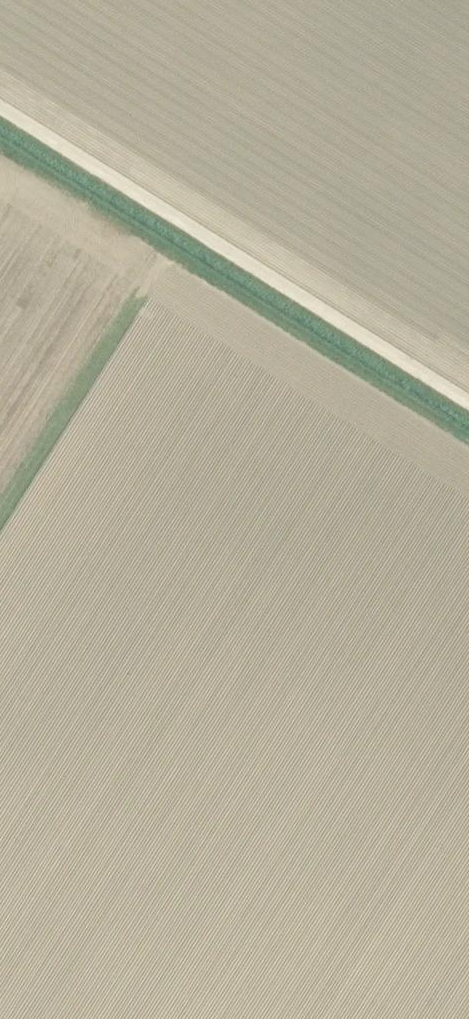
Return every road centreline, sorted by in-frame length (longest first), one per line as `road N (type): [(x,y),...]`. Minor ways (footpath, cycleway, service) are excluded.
road 1 (track): [(468,402),(0,106)]

